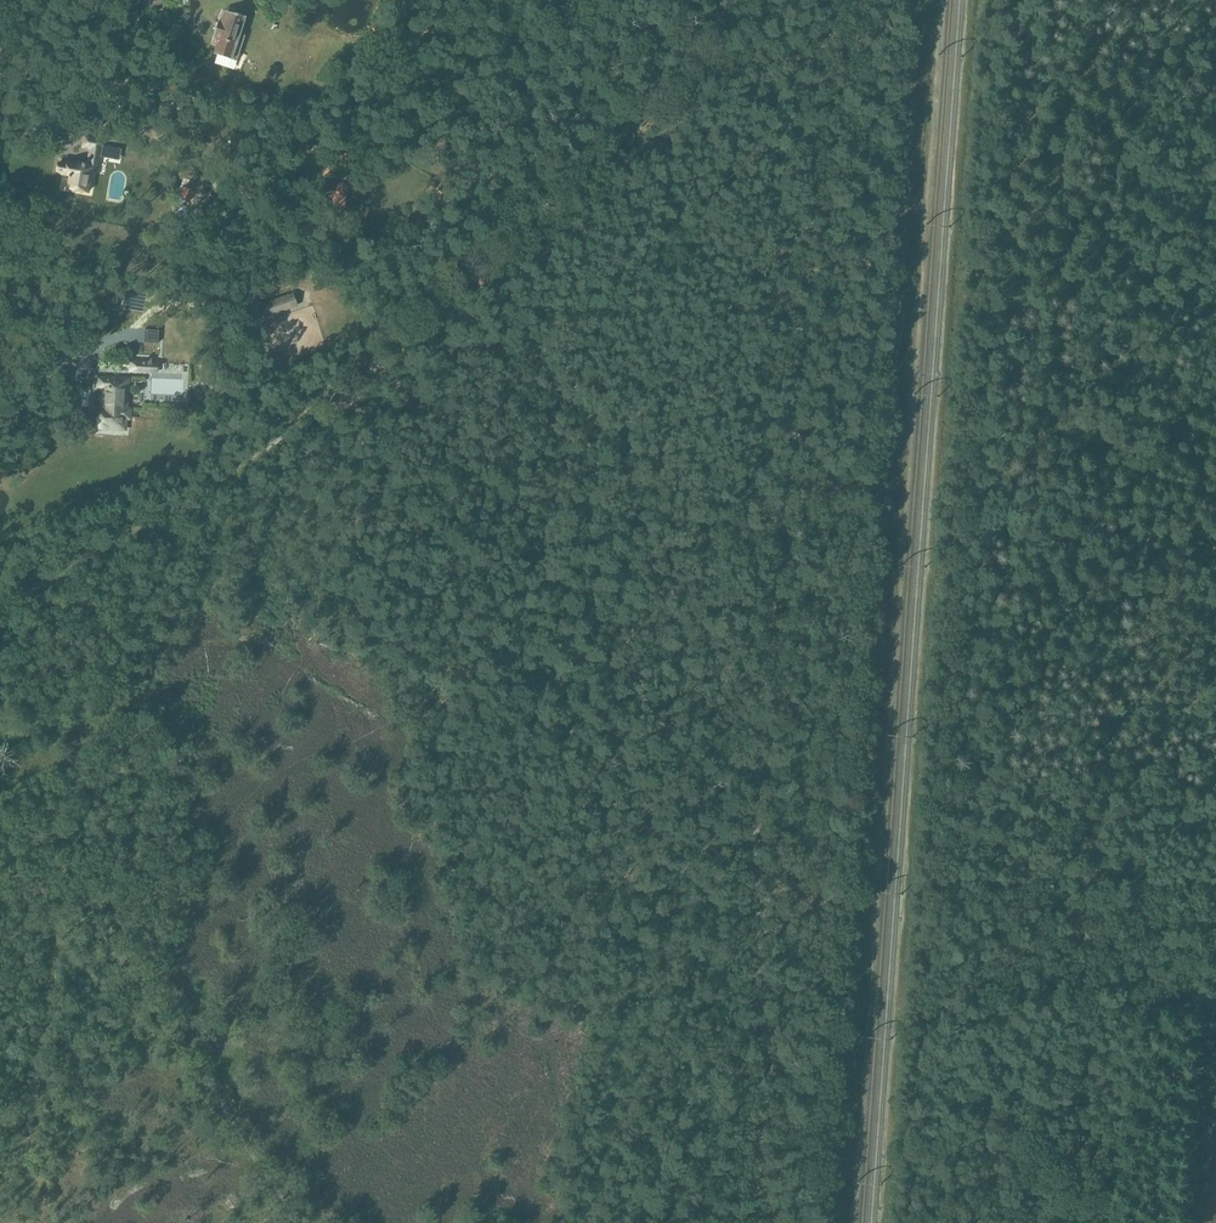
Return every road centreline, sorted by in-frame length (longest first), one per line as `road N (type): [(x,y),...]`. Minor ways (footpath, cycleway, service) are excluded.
road 1 (track): [(747,1222),(762,1126),(760,736),(828,0)]

